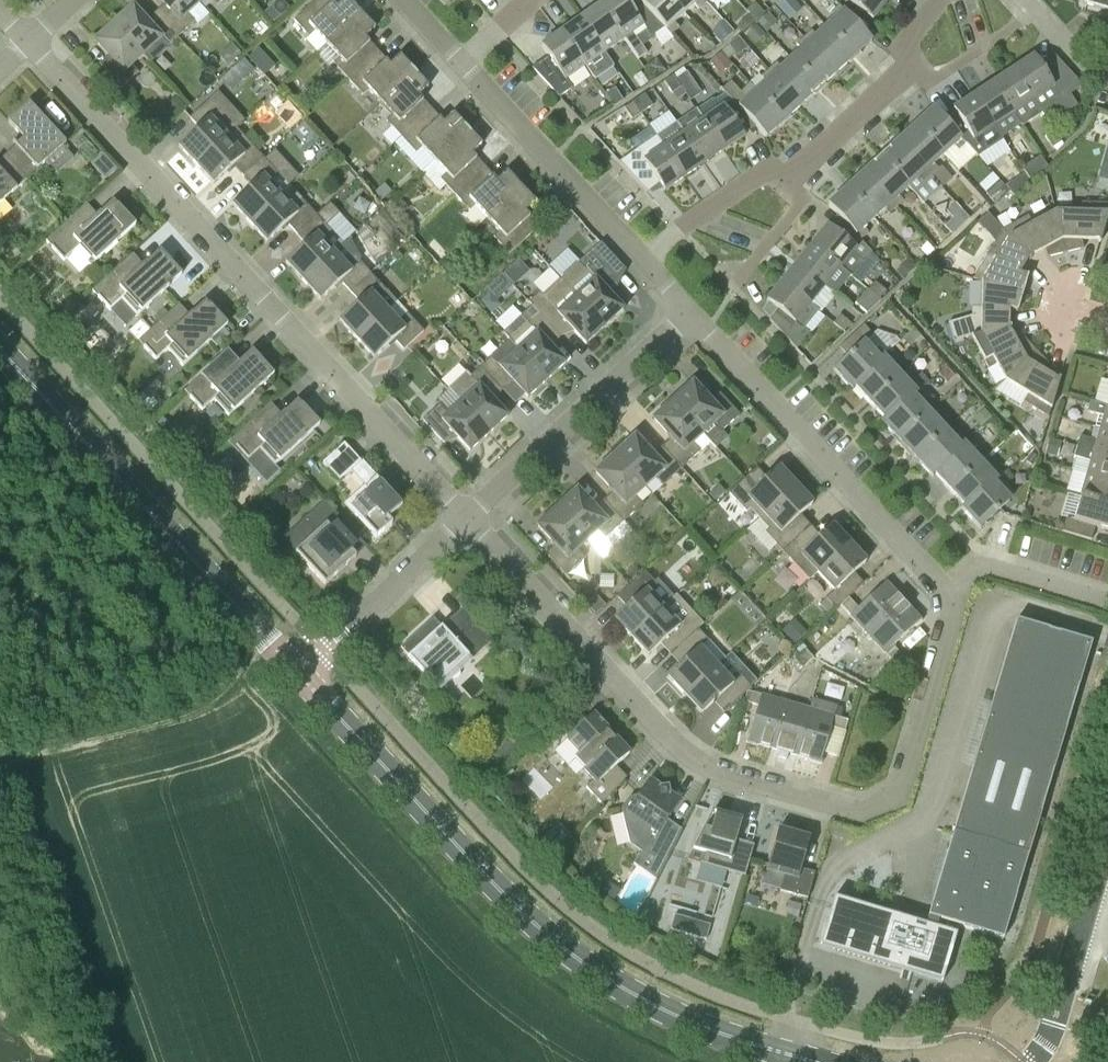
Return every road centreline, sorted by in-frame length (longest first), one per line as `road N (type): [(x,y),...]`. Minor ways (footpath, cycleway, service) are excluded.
road 1 (tertiary): [(813,1061),(663,1011),(560,946),(453,844),(295,672)]
road 2 (residential): [(466,516),(28,40)]
road 3 (residential): [(855,808),(905,783),(954,596),(690,313)]
road 4 (residential): [(855,808),(704,764),(466,516)]
road 5 (tertiary): [(295,672),(0,351)]
road 6 (residential): [(466,516),(690,313)]
road 7 (residential): [(646,261),(463,59)]
road 8 (tertiary): [(1033,1061),(1053,1027),(1107,840)]
road 9 (residential): [(295,672),(466,516)]
road 10 (residential): [(646,261),(755,176),(789,181)]
road 11 (residential): [(789,181),(909,68)]
road 12 (residential): [(789,181),(795,209),(736,286)]
road 13 (residential): [(909,68),(941,75),(1016,23)]

